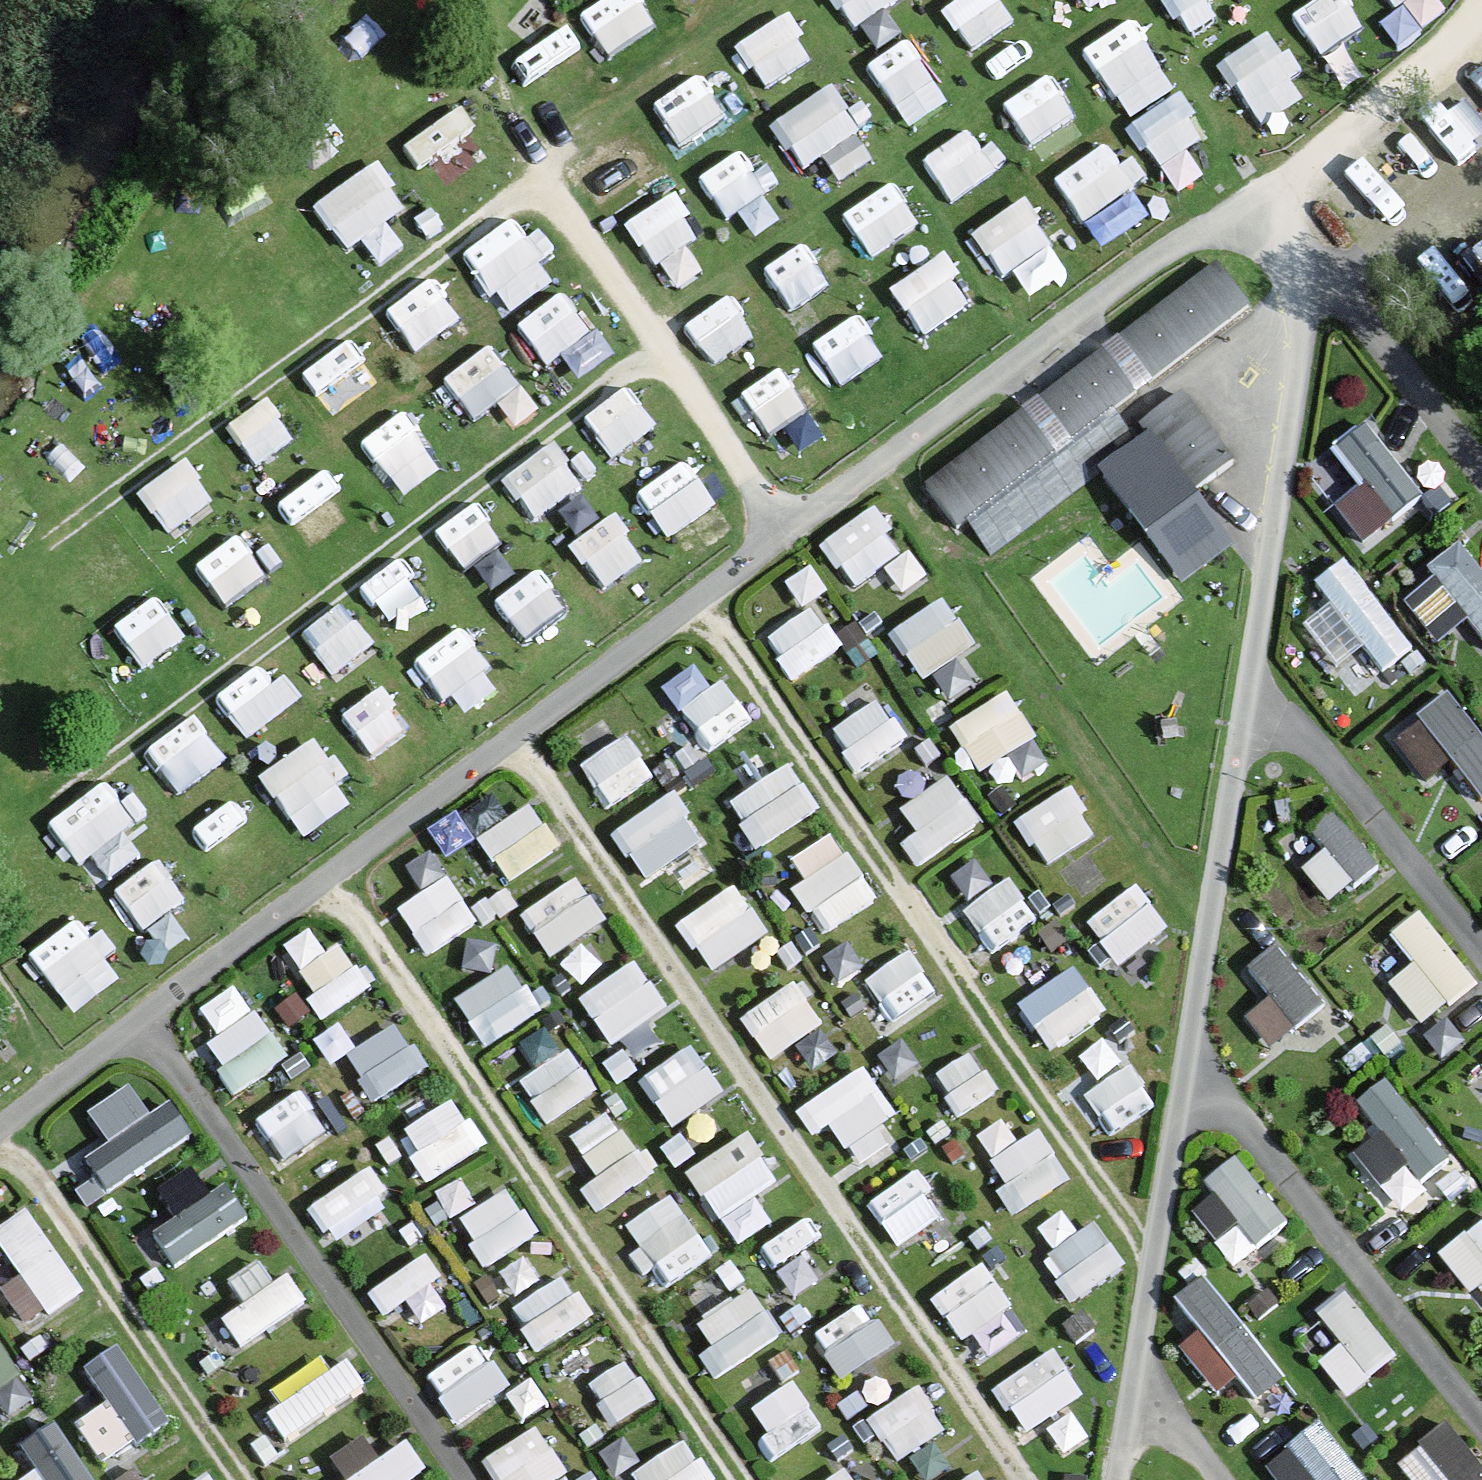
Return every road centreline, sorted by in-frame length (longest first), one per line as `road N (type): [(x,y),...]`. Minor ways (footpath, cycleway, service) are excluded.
road 1 (track): [(784,545),(565,225),(544,209),(513,206),(39,558)]
road 2 (track): [(673,382),(642,368),(612,381),(52,812)]
road 3 (track): [(1481,483),(1292,236)]
road 4 (track): [(1303,161),(1481,25)]

